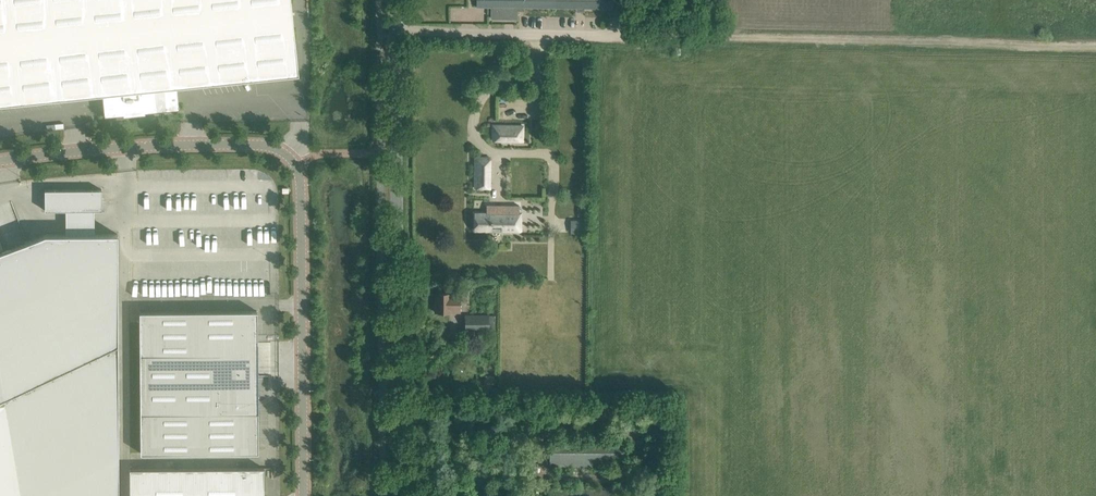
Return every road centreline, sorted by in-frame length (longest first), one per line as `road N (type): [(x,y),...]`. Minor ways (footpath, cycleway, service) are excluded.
road 1 (track): [(396,35),(1095,44)]
road 2 (unclassified): [(303,495),(301,185),(284,153),(249,145),(146,146),(0,161)]
road 3 (tertiary): [(399,495),(395,0)]

